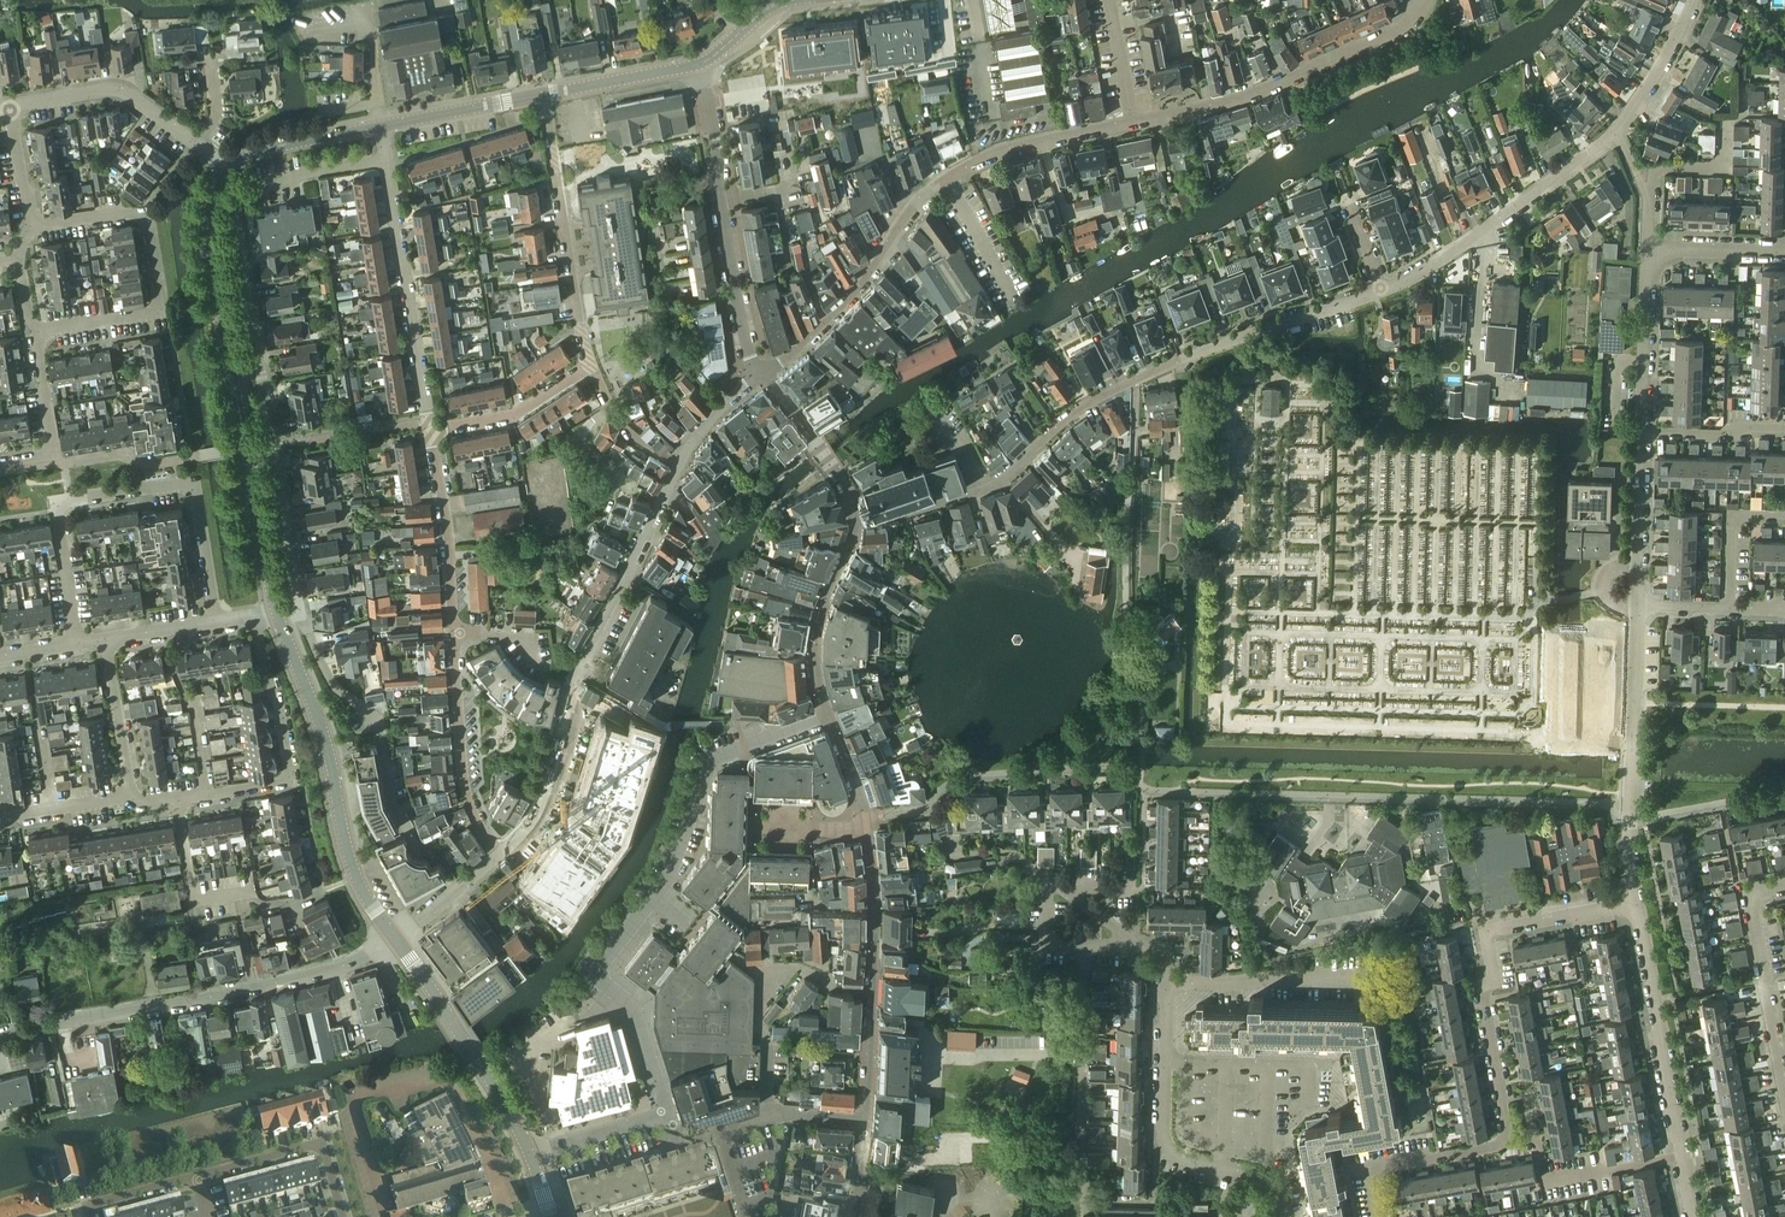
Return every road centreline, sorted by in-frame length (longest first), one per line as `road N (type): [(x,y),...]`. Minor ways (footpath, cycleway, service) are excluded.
road 1 (residential): [(1378,1216),(1370,1170),(1510,1144),(1481,990),(1492,982),(1484,931),(1638,903)]
road 2 (residential): [(295,607),(236,204),(271,184),(388,162)]
road 3 (residential): [(669,1114),(632,1008),(601,981),(598,968),(666,884),(709,763),(829,717)]
road 4 (tertiary): [(277,613),(207,244),(207,220),(230,171)]
road 5 (residential): [(497,854),(468,804),(430,426)]
road 6 (residential): [(497,854),(541,809),(576,674),(673,469)]
road 7 (residential): [(73,644),(56,504),(193,487),(215,623)]
road 8 (residential): [(829,717),(870,841),(875,912),(863,1122)]
road 9 (tertiary): [(395,941),(351,967),(0,1035)]
road 10 (tertiary): [(395,941),(360,889),(320,725),(277,613)]
road 11 (residential): [(36,332),(158,312),(141,211),(33,225)]
road 12 (residential): [(342,1216),(323,1141),(85,1207),(88,1216)]
road 13 (residential): [(1131,125),(1228,102),(1394,35),(1423,0)]
road 14 (residential): [(766,373),(741,330),(702,64)]
road 15 (residential): [(1694,1216),(1638,903)]
road 16 (residential): [(1283,1216),(1266,1179),(1179,1158),(1166,1146),(1166,983)]
road 17 (residential): [(1638,903),(1630,845),(1636,607)]
road 18 (residential): [(1382,292),(1440,266),(1615,130)]
road 19 (residential): [(415,845),(392,795),(383,723),(330,680),(295,607)]
road 20 (residential): [(255,616),(287,777),(178,800)]
road 21 (residential): [(590,362),(543,95)]
road 22 (residential): [(430,426),(388,162)]
road 23 (residential): [(766,373),(831,318),(910,212),(946,182)]
road 24 (residential): [(1136,380),(1382,292)]
road 25 (tertiary): [(529,1155),(395,941)]
road 26 (residential): [(230,171),(123,92),(9,108)]
road 27 (residential): [(1784,890),(1747,897),(1784,1104)]
road 28 (residential): [(856,527),(818,623),(817,671),(829,717)]
road 29 (residential): [(1166,983),(1364,980)]
road 30 (residential): [(946,182),(999,154),(1131,125)]
road 31 (unclassified): [(987,491),(1083,407),(1136,380)]
road 32 (residential): [(1642,432),(1649,249)]
road 33 (residential): [(766,373),(850,492),(856,527)]
road 34 (residential): [(430,426),(514,412),(590,362)]
road 35 (residential): [(541,1190),(675,1149),(669,1114)]
road 36 (residential): [(1636,607),(1642,432)]
road 37 (residential): [(1059,887),(1045,887),(1043,946),(1135,949)]
road 38 (tertiary): [(382,125),(543,95)]
road 39 (tertiary): [(543,95),(702,64)]
road 40 (tertiary): [(230,171),(276,146),(382,125)]
road 41 (residential): [(129,798),(105,640)]
road 42 (residential): [(248,890),(192,900),(178,800)]
road 43 (residential): [(1615,130),(1694,0)]
road 44 (residential): [(1728,610),(1731,516),(1784,516)]
road 45 (residential): [(669,1114),(529,1155)]
road 46 (residential): [(1642,432),(1784,431)]
road 47 (residential): [(673,469),(633,436),(590,362)]
road 48 (residential): [(856,527),(987,491)]
road 49 (residential): [(673,469),(707,418),(766,373)]
road 50 (residential): [(1784,253),(1649,249)]
road 51 (residential): [(395,941),(497,854)]
road 52 (residential): [(129,798),(0,814)]
road 53 (unclassified): [(1009,295),(946,182)]
road 54 (residential): [(1131,125),(1109,0)]
road 55 (residential): [(1649,249),(1651,210),(1615,130)]
road 56 (residential): [(52,456),(36,332)]

